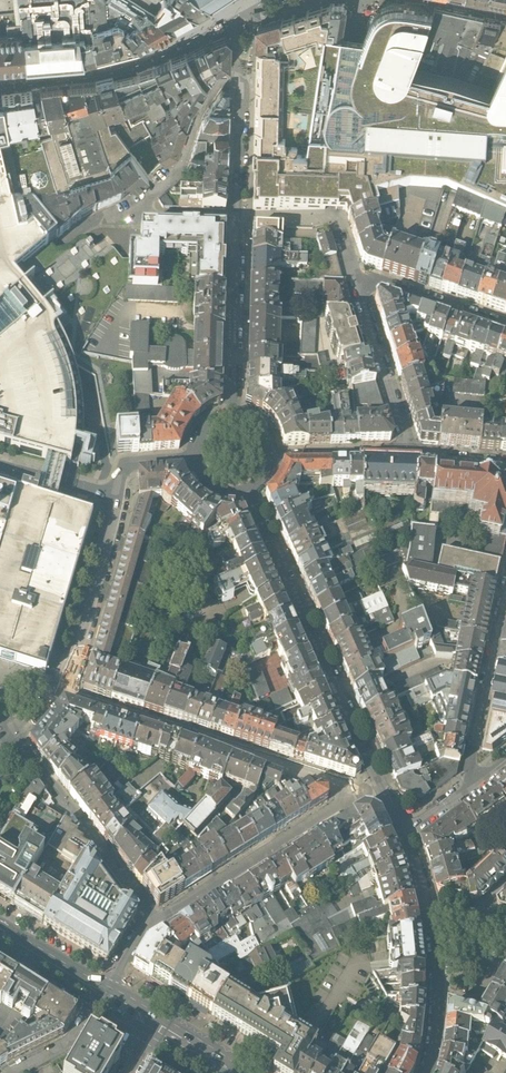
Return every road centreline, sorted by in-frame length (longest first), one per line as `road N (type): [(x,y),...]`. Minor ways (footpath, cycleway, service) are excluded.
road 1 (residential): [(157,923),(343,804),(346,793),(59,688)]
road 2 (residential): [(247,491),(403,835)]
road 3 (residential): [(238,220),(242,80),(215,90),(178,174),(138,216)]
road 4 (residential): [(18,732),(157,923)]
road 5 (residential): [(59,688),(119,494)]
road 6 (residential): [(238,220),(234,420)]
road 7 (residential): [(476,783),(470,767),(505,599)]
road 8 (residential): [(413,457),(357,287)]
road 9 (residential): [(432,913),(438,1016),(429,1072)]
road 10 (residential): [(357,287),(505,328)]
road 11 (residential): [(270,459),(413,457)]
road 12 (tertiary): [(0,936),(108,997)]
road 13 (residential): [(119,494),(0,465)]

